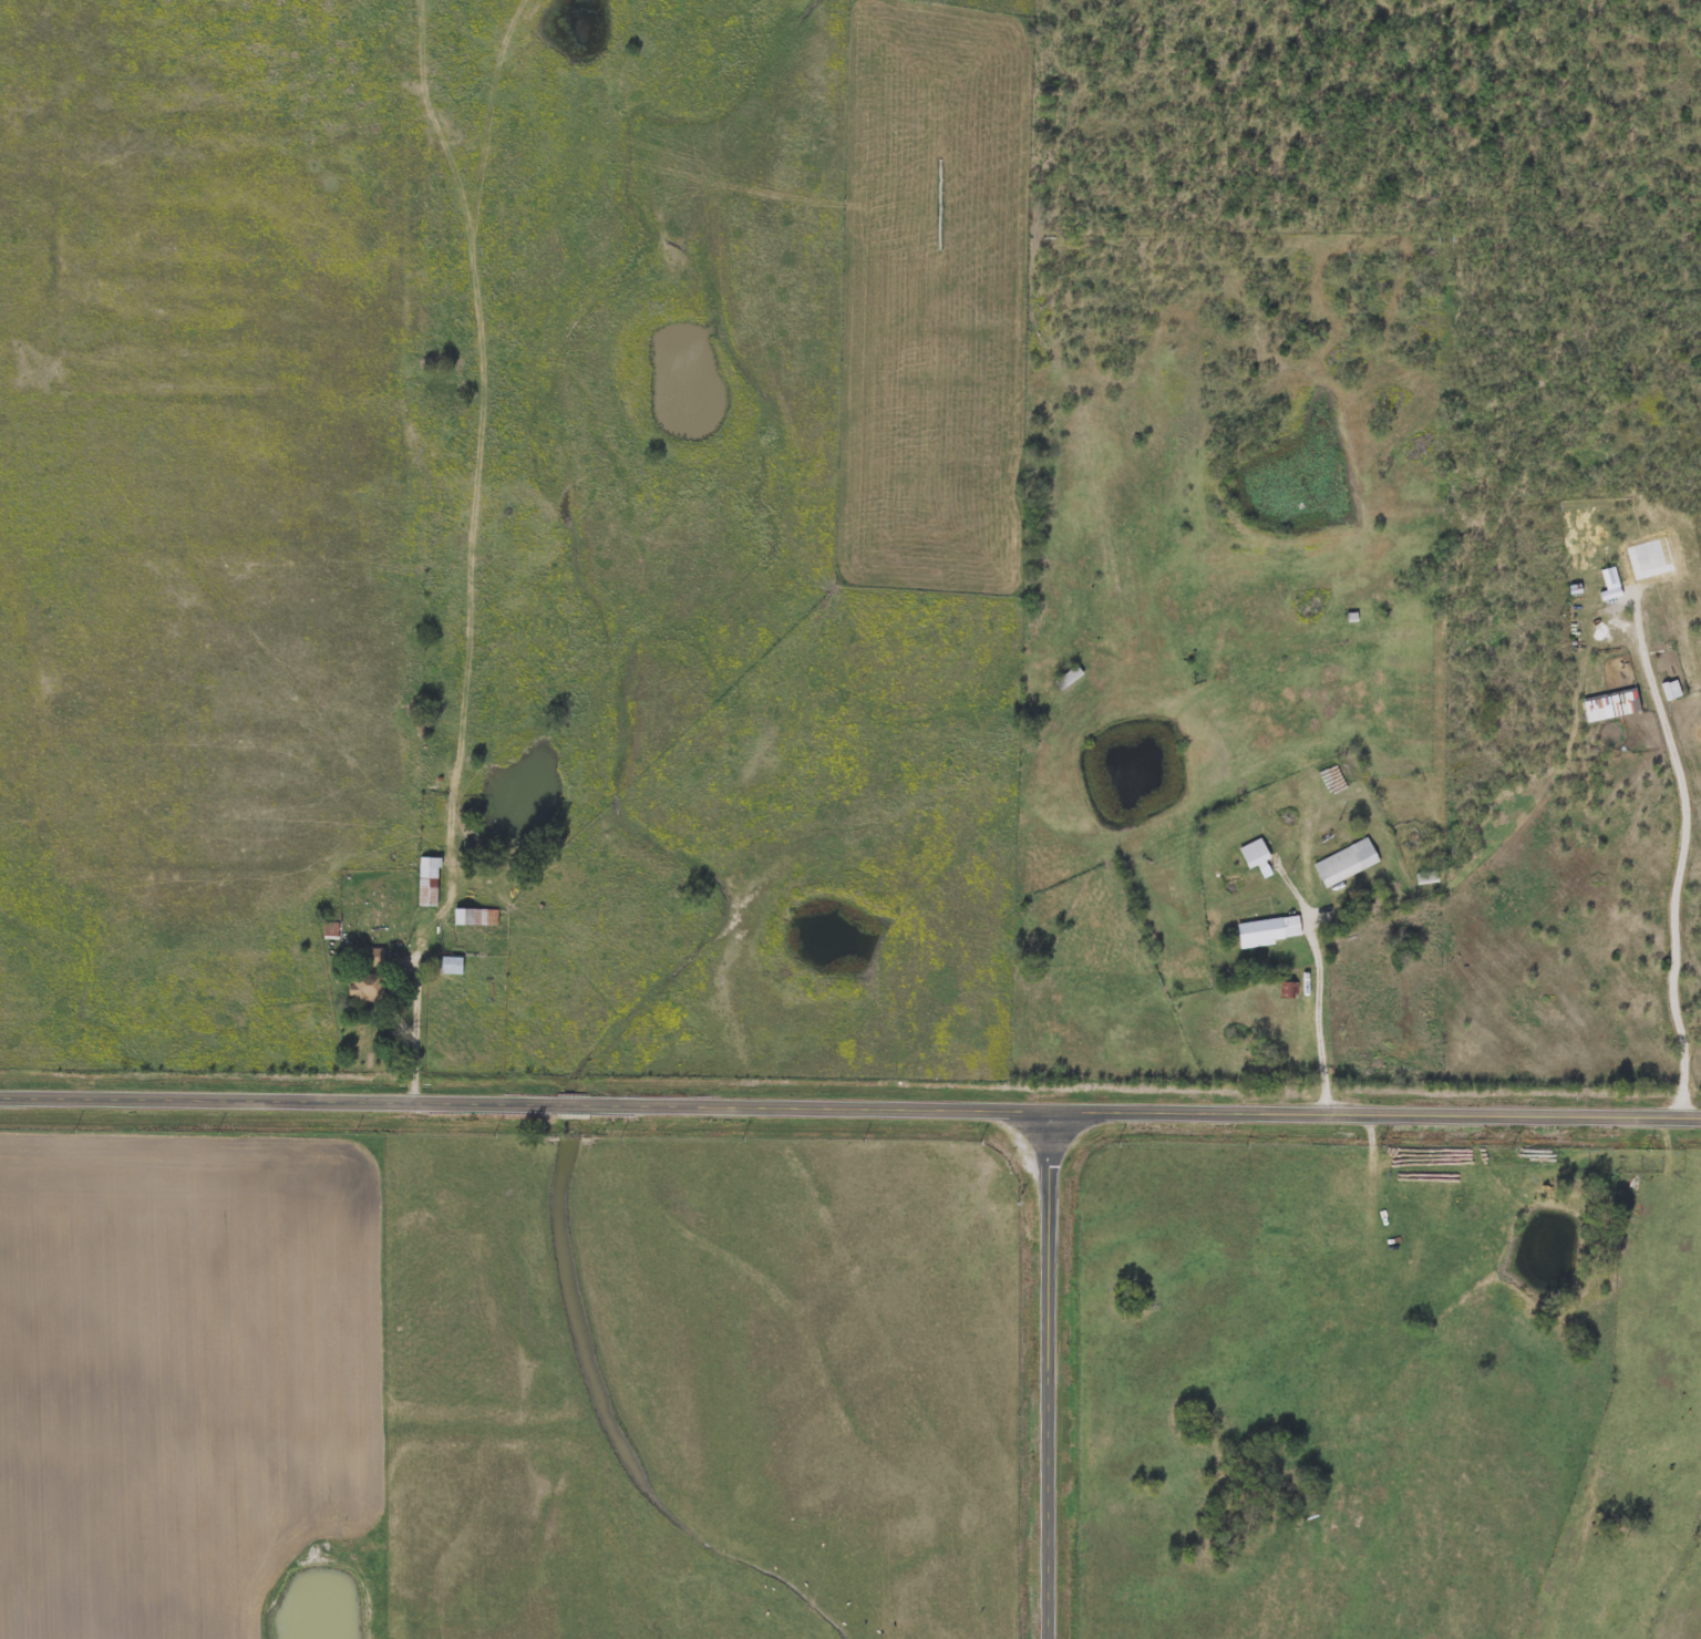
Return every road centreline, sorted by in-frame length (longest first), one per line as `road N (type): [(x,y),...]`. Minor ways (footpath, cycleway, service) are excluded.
road 1 (secondary): [(0,1096),(1700,1113)]
road 2 (secondary): [(1044,1105),(1042,1638)]

